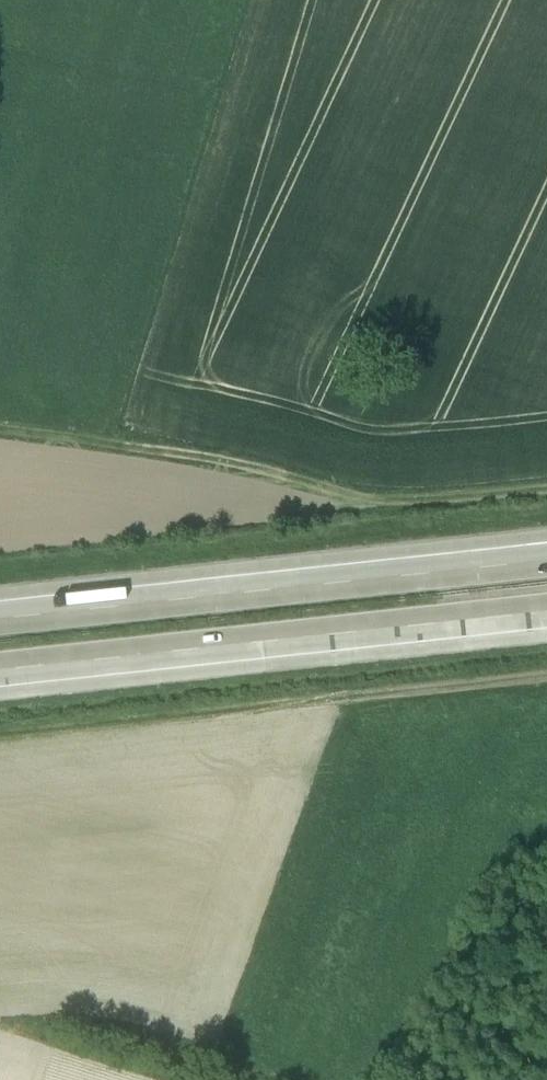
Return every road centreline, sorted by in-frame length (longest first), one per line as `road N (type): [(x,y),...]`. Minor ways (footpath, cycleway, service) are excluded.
road 1 (track): [(546,497),(391,511),(284,482),(0,437)]
road 2 (track): [(546,679),(0,737)]
road 3 (motorway): [(0,672),(546,614)]
road 4 (motorway): [(546,562),(0,620)]

